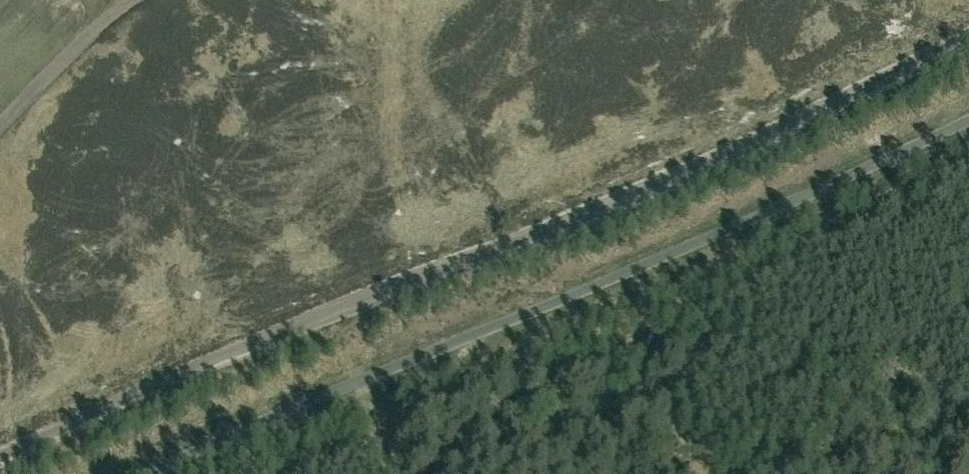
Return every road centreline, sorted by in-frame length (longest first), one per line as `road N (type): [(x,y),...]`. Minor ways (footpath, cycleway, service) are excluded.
road 1 (track): [(0,457),(696,168),(968,39)]
road 2 (unclassified): [(146,473),(760,218),(968,120)]
road 3 (track): [(0,129),(135,0)]

